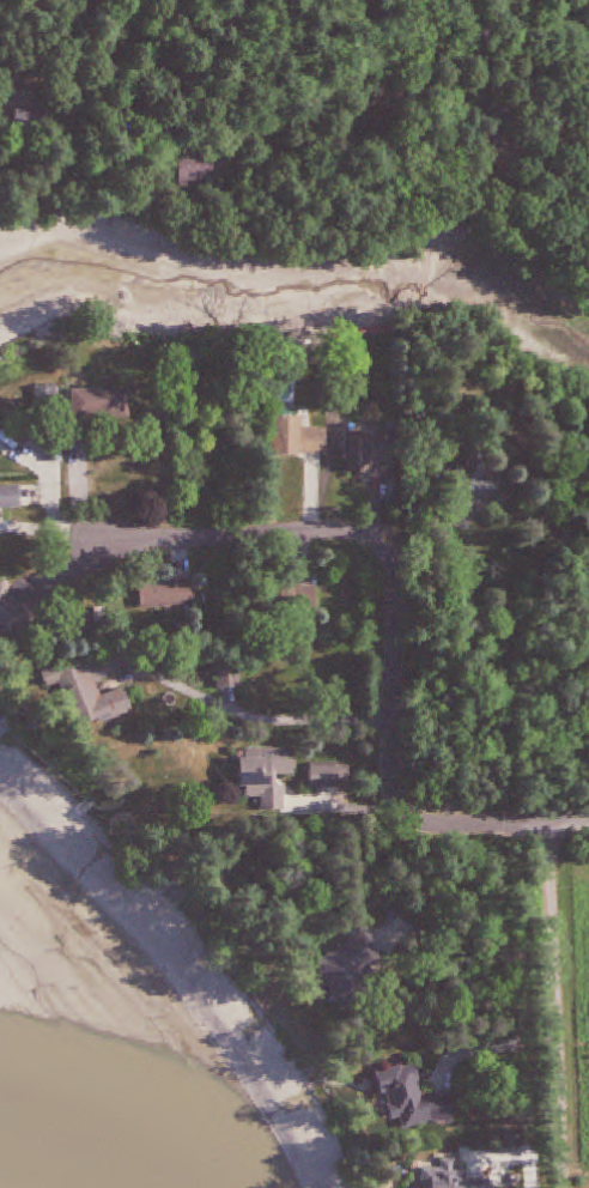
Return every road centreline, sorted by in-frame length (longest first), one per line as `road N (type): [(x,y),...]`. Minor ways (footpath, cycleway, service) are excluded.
road 1 (residential): [(564,823),(444,829),(402,808),(391,776),(390,574),(381,547),(354,533),(324,532),(71,547)]
road 2 (residential): [(564,823),(570,1187)]

